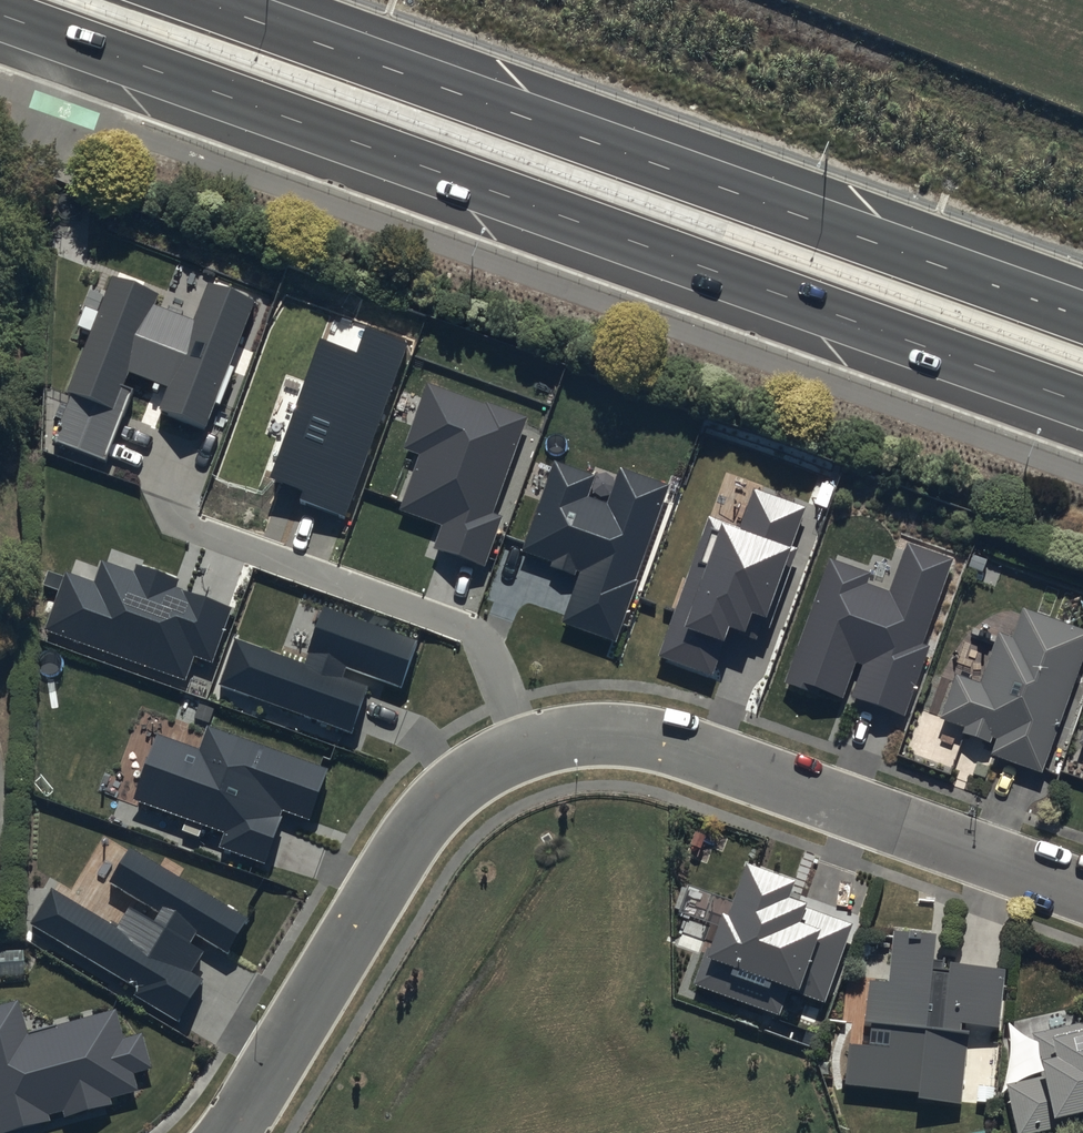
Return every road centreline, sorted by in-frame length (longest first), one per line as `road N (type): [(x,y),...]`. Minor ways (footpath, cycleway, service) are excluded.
road 1 (trunk): [(1082,401),(0,14)]
road 2 (residential): [(219,1132),(312,1003),(400,842),(443,791),(554,740),(612,734),(700,753),(1082,889)]
road 3 (trunk): [(208,0),(1082,314)]

